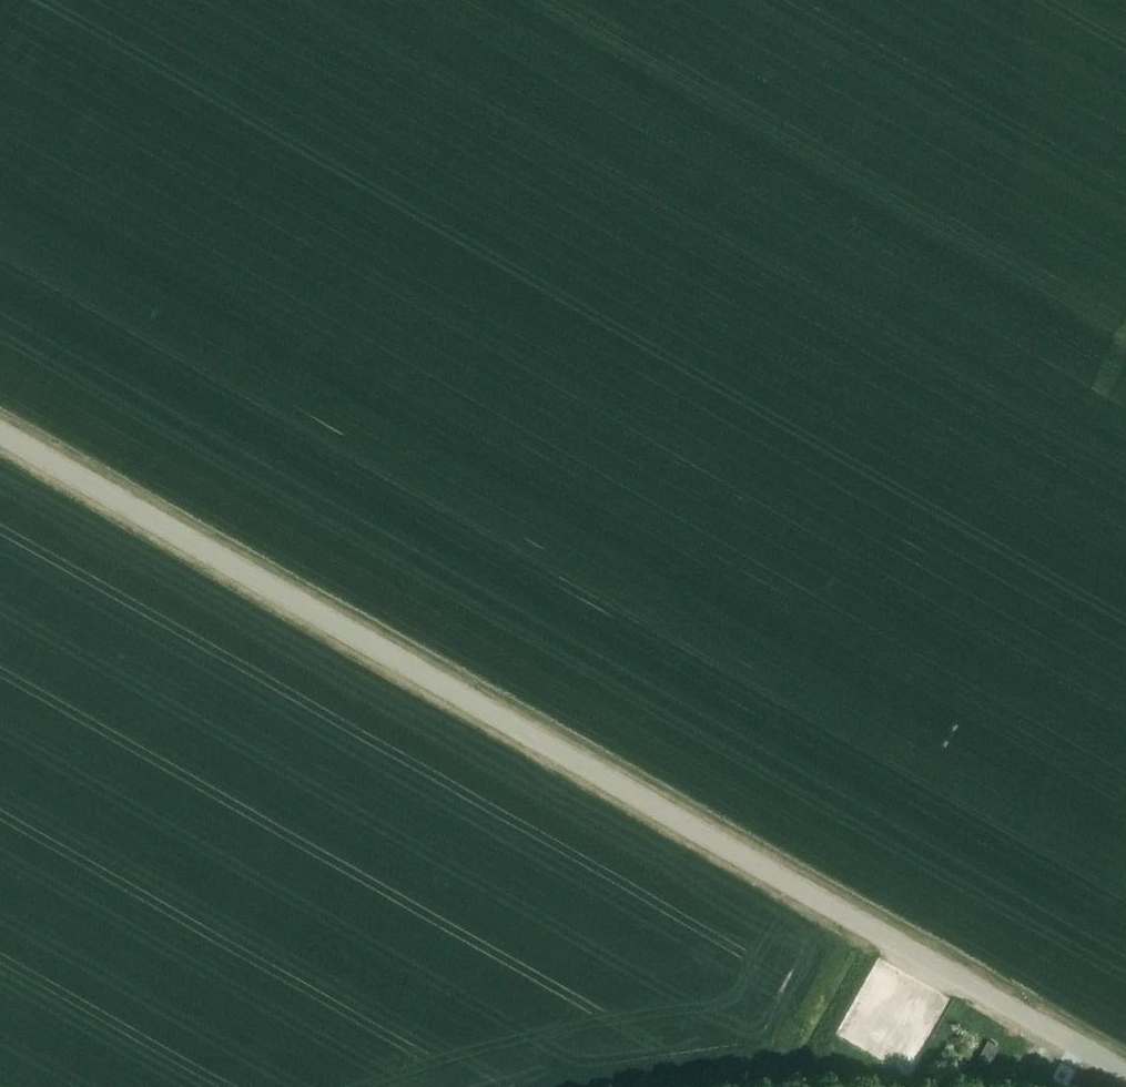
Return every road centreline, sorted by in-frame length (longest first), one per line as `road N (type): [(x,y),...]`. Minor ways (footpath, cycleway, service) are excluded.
road 1 (tertiary): [(1125,1072),(0,431)]

